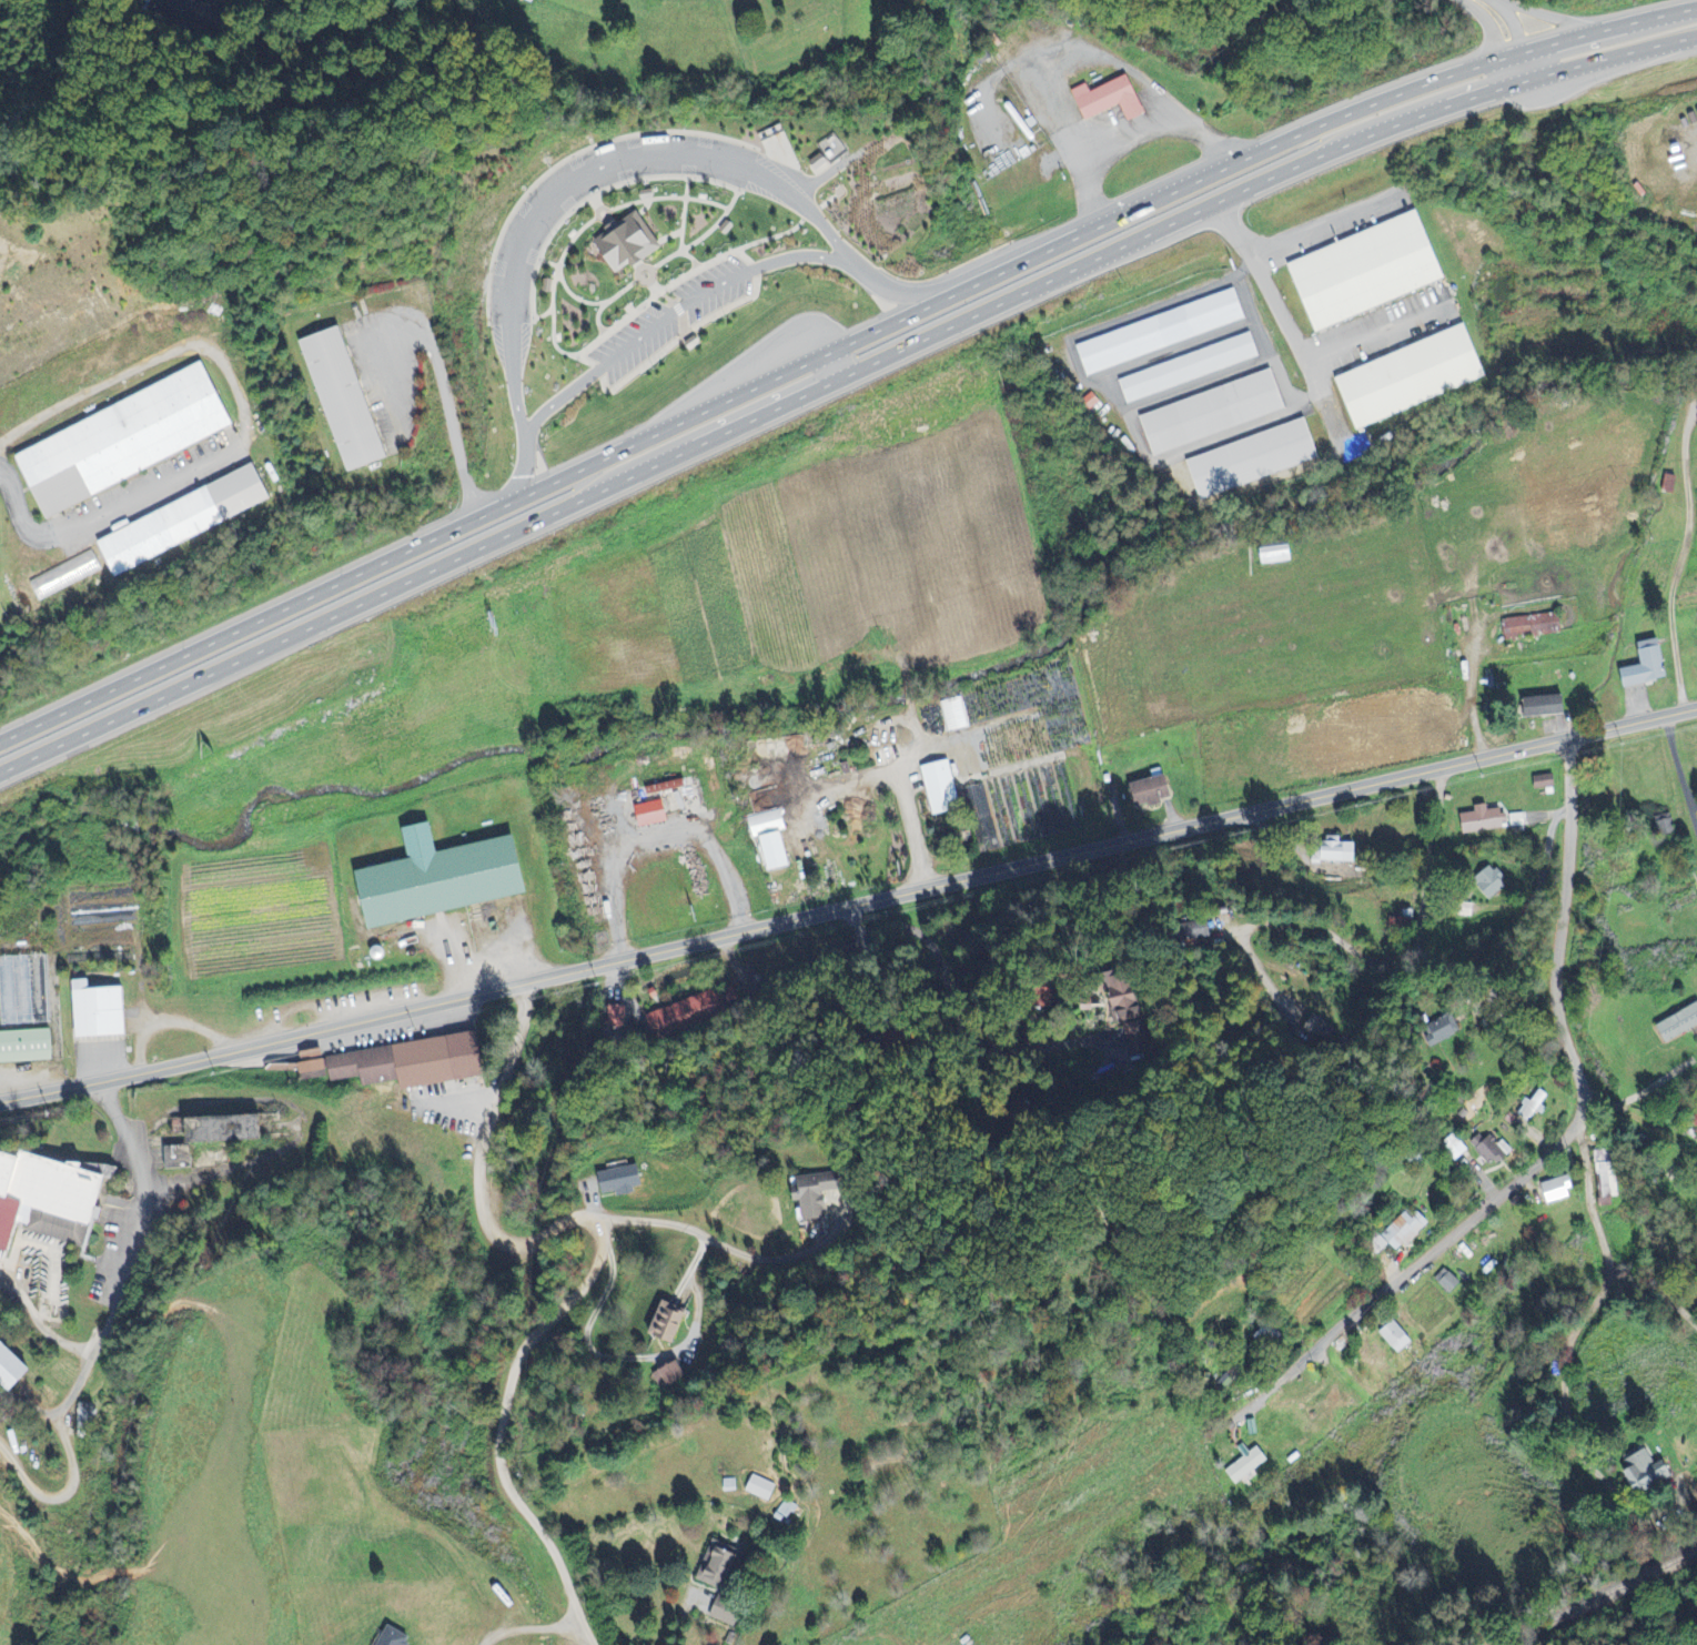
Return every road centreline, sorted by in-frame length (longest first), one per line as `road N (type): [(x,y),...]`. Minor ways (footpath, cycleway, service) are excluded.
road 1 (trunk): [(1696,1),(1519,44),(1314,124),(0,743)]
road 2 (trunk): [(0,778),(1351,147),(1638,51),(1696,40)]
road 3 (tertiary): [(0,1098),(1576,737)]
road 4 (residential): [(532,982),(486,1150),(493,1231),(515,1252),(568,1221),(600,1217),(600,1248),(585,1285),(521,1354),(501,1460),(507,1485),(563,1563),(599,1644)]
road 5 (residential): [(1240,1417),(1577,1129),(1589,1081),(1564,1002),(1576,737)]
road 6 (residential): [(98,1080),(131,1151),(138,1212),(127,1278),(99,1348),(79,1350),(59,1339),(0,1270)]
road 7 (residential): [(1444,768),(1420,939),(1407,959),(1373,965),(1305,928),(1218,933)]
road 8 (residential): [(1696,1323),(1655,1331),(1622,1314),(1598,1270),(1577,1129)]
road 9 (residential): [(893,899),(915,985),(940,1033),(977,1063),(1027,1063)]
road 10 (residential): [(600,1217),(670,1222),(759,1259),(829,1237)]
road 11 (residential): [(1573,855),(1522,906),(1489,971),(1479,1016)]
road 12 (trunk): [(1002,272),(910,293),(862,268)]
road 13 (tertiary): [(1576,737),(1696,708)]

